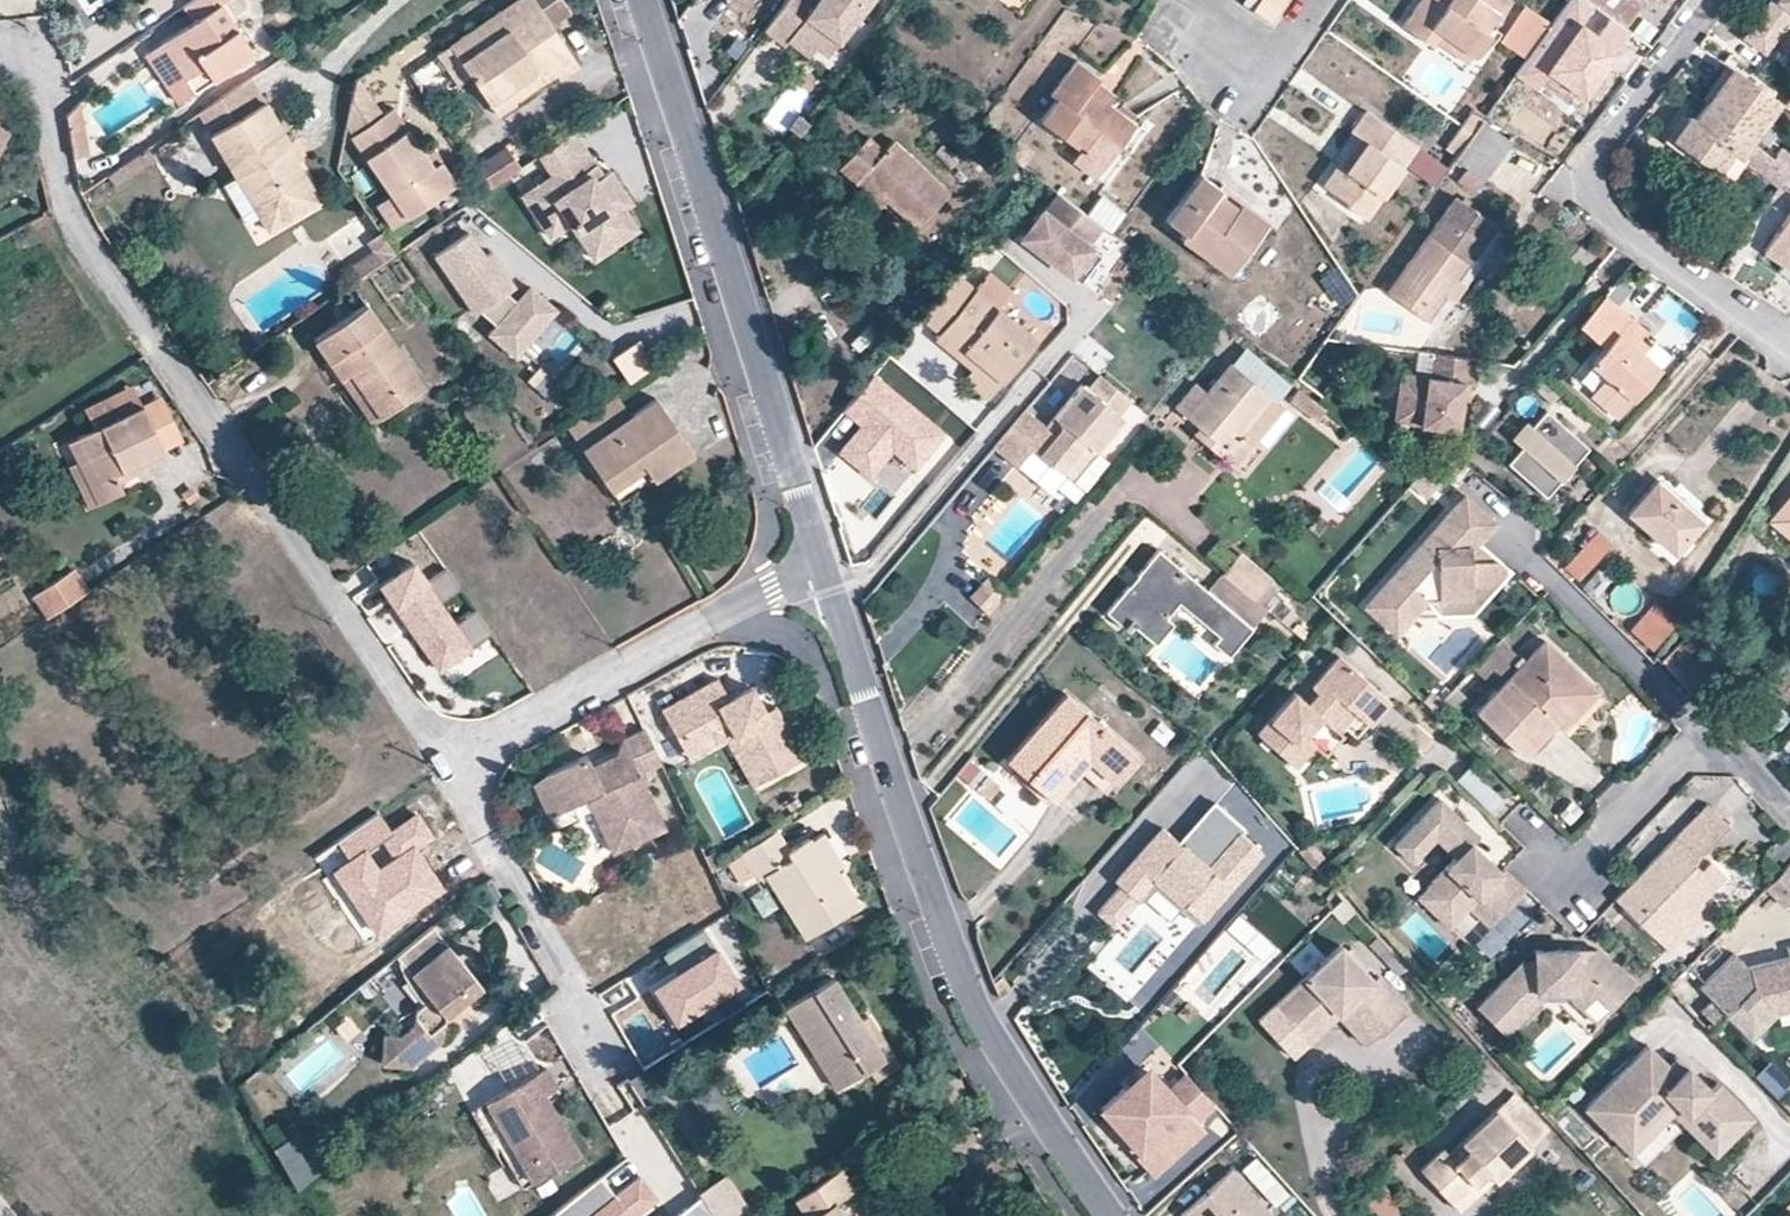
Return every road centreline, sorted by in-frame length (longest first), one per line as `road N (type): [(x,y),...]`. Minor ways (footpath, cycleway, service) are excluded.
road 1 (residential): [(446,767),(85,243),(65,202),(39,41)]
road 2 (residential): [(825,567),(976,1013),(1109,1215)]
road 3 (residential): [(642,0),(825,567)]
road 4 (residential): [(1789,351),(1621,231),(1594,187),(1609,138),(1712,0)]
road 5 (residential): [(825,567),(772,587),(446,767)]
road 6 (residential): [(446,767),(597,1027)]
road 7 (residential): [(1789,810),(1751,766),(1727,752),(1696,753),(1575,869)]
road 8 (residential): [(1308,0),(1257,75),(1193,29)]

